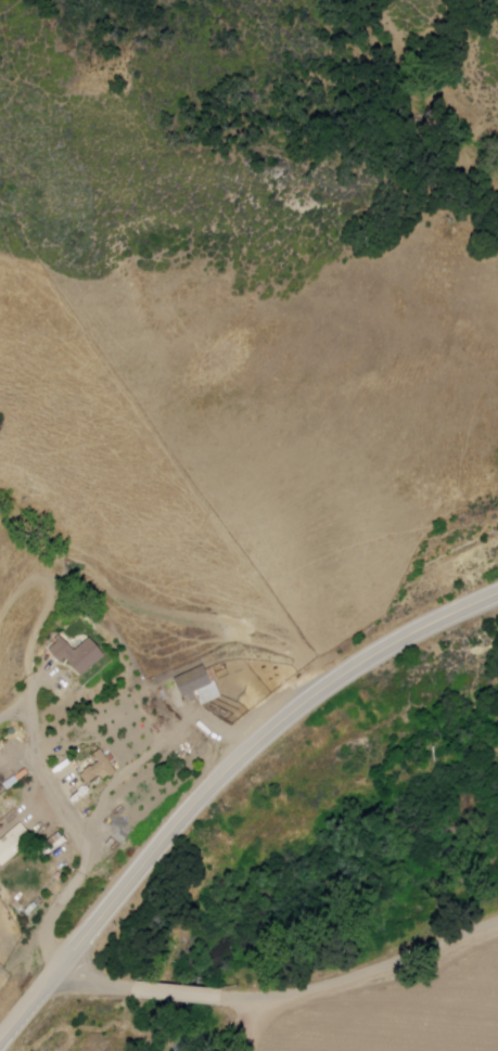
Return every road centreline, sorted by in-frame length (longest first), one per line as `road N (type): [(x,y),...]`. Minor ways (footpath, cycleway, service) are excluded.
road 1 (tertiary): [(0,1044),(199,800),(245,755),(387,650),(497,595)]
road 2 (residential): [(56,974),(274,999),(497,921)]
road 3 (track): [(30,677),(30,650),(52,594),(39,569),(0,624)]

